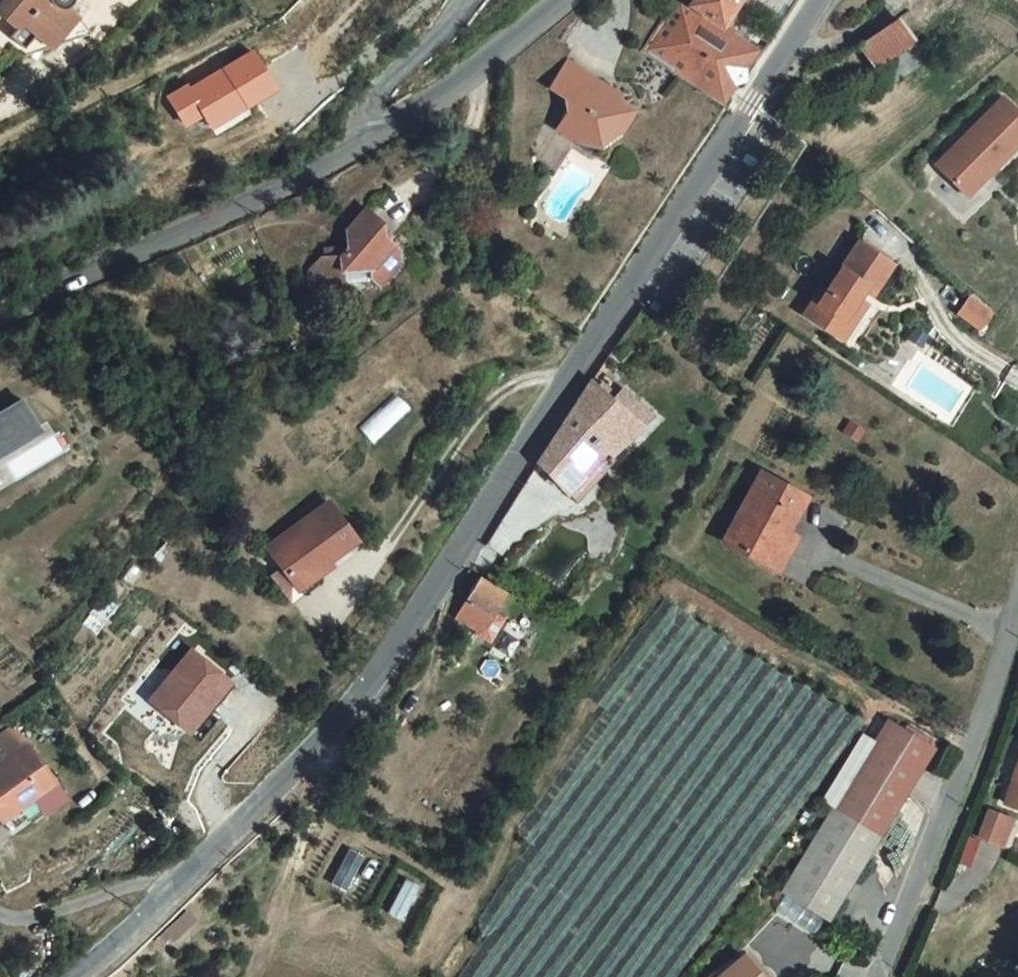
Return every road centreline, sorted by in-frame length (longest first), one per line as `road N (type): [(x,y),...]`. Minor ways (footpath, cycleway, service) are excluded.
road 1 (tertiary): [(92,976),(157,924),(319,762),(395,668),(835,0)]
road 2 (tertiary): [(0,326),(367,146)]
road 3 (unclassified): [(883,976),(964,774),(1017,598)]
road 4 (tertiary): [(367,146),(417,118),(566,0)]
road 5 (residential): [(367,146),(364,107),(457,0)]

